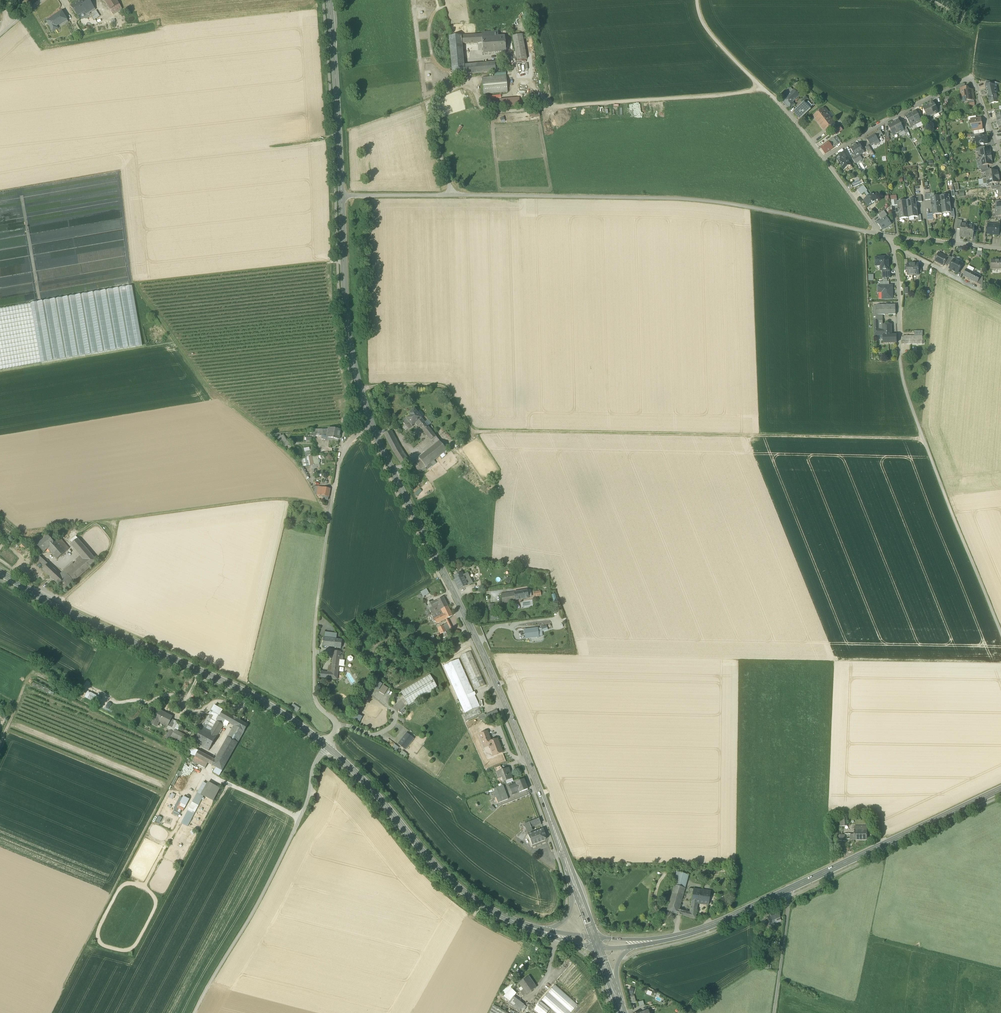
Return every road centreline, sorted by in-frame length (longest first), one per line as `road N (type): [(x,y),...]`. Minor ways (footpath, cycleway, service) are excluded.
road 1 (track): [(923,439),(471,431),(443,387),(359,386)]
road 2 (unclassified): [(879,235),(686,199),(341,196)]
road 3 (secondary): [(566,861),(484,656),(372,426)]
road 4 (tertiary): [(328,747),(246,693),(0,573)]
road 5 (unclassified): [(328,747),(337,724),(314,700),(321,575),(341,456),(372,426)]
road 6 (unclassified): [(197,1012),(273,876),(328,747)]
road 7 (unclassified): [(1000,634),(900,361)]
road 8 (tertiary): [(530,927),(486,908),(436,869),(328,747)]
road 9 (residential): [(823,159),(968,79),(1000,155)]
road 10 (tertiary): [(1000,789),(787,890)]
road 11 (secondary): [(372,426),(349,336),(341,196)]
road 12 (track): [(766,91),(547,108)]
road 13 (track): [(329,515),(283,499),(115,520)]
road 14 (secondary): [(341,196),(329,0)]
road 15 (track): [(1000,970),(865,934)]
road 16 (tertiary): [(787,890),(668,939)]
road 17 (unclassified): [(787,890),(774,1012)]

